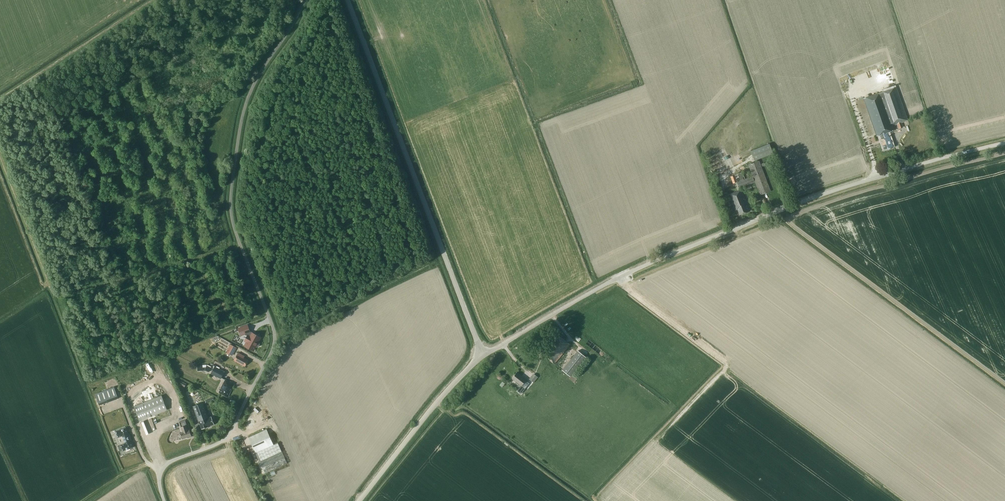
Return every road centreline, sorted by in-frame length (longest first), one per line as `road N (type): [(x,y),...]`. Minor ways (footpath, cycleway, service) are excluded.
road 1 (unclassified): [(305,0),(254,87),(235,166),(234,224),(272,324),(272,350),(227,437),(162,466),(164,500)]
road 2 (tertiary): [(482,355),(660,259),(839,190),(1004,144)]
road 3 (unclassified): [(346,0),(482,355)]
road 4 (tertiary): [(359,500),(482,355)]

